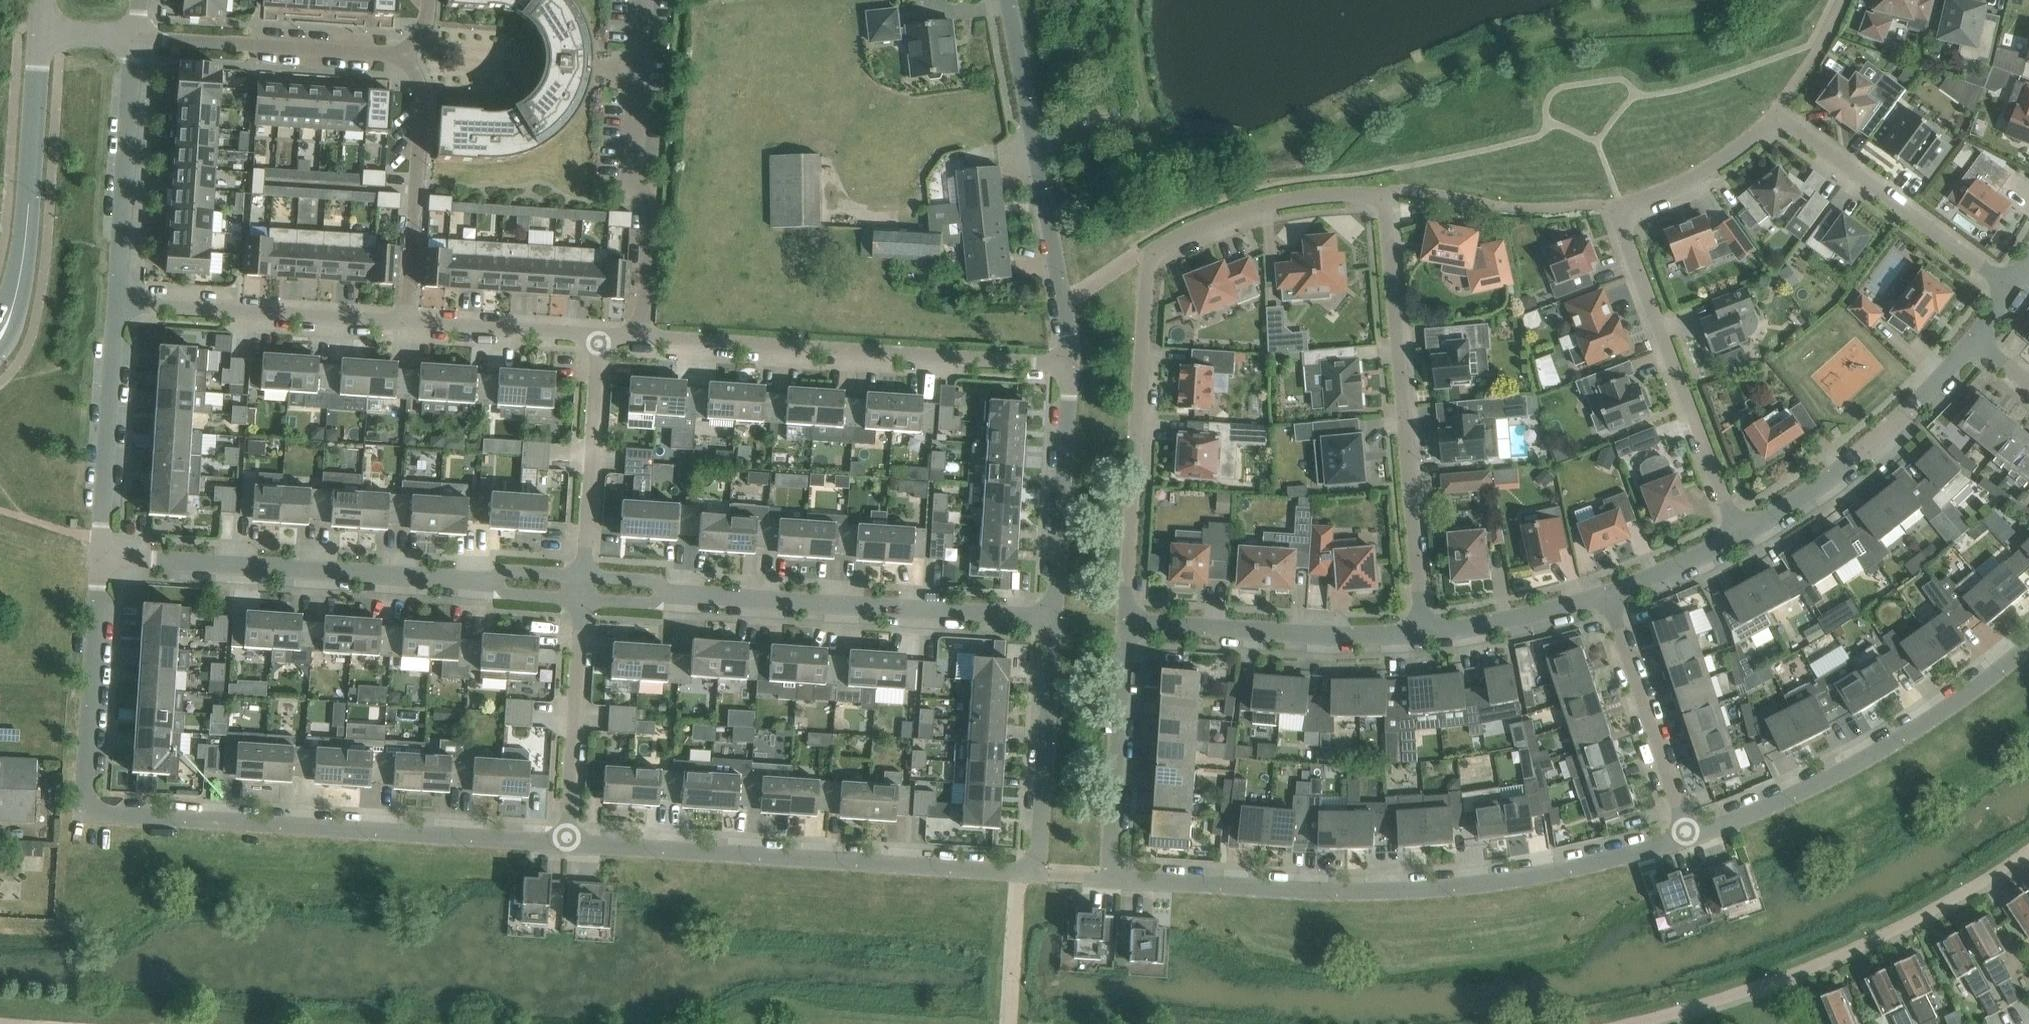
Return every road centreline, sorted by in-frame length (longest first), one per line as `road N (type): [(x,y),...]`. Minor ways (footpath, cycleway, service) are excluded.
road 1 (residential): [(1123,621),(1152,262),(1205,228),(1284,201),(1333,198),(1376,207),(1420,635)]
road 2 (residential): [(1739,543),(1614,217),(1707,174),(1776,118),(2011,285)]
road 3 (residential): [(566,845),(103,814),(87,803),(86,788),(102,557)]
road 4 (residential): [(1056,619),(1042,845),(1033,865),(1018,874),(566,845)]
road 5 (residential): [(1118,874),(1271,895),(1461,891),(1676,834)]
road 6 (residential): [(584,588),(102,557)]
road 7 (residential): [(1056,619),(584,588)]
road 8 (residential): [(1070,365),(641,338)]
road 9 (residential): [(1676,834),(1795,795),(1918,734),(2028,653)]
road 10 (residential): [(1008,0),(1070,365)]
road 11 (residential): [(641,338),(646,196),(629,182),(639,0)]
road 12 (residential): [(1739,543),(1897,428),(1976,340)]
road 13 (tertiary): [(0,338),(22,290),(40,34)]
road 14 (residential): [(1123,621),(1346,638),(1420,635)]
road 15 (residential): [(406,323),(118,302)]
road 16 (residential): [(410,55),(134,38)]
road 17 (residential): [(406,323),(421,96),(410,55)]
road 18 (residential): [(118,302),(134,38)]
road 19 (residential): [(566,845),(584,588)]
road 20 (residential): [(1118,874),(1108,851),(1123,621)]
road 21 (residential): [(102,557),(118,302)]
road 22 (residential): [(1070,365),(1056,619)]
road 23 (residential): [(584,588),(602,336)]
road 24 (residential): [(1676,834),(1608,596)]
road 25 (residential): [(602,336),(406,323)]
road 26 (residential): [(1420,635),(1608,596)]
road 27 (residential): [(1608,596),(1739,543)]

